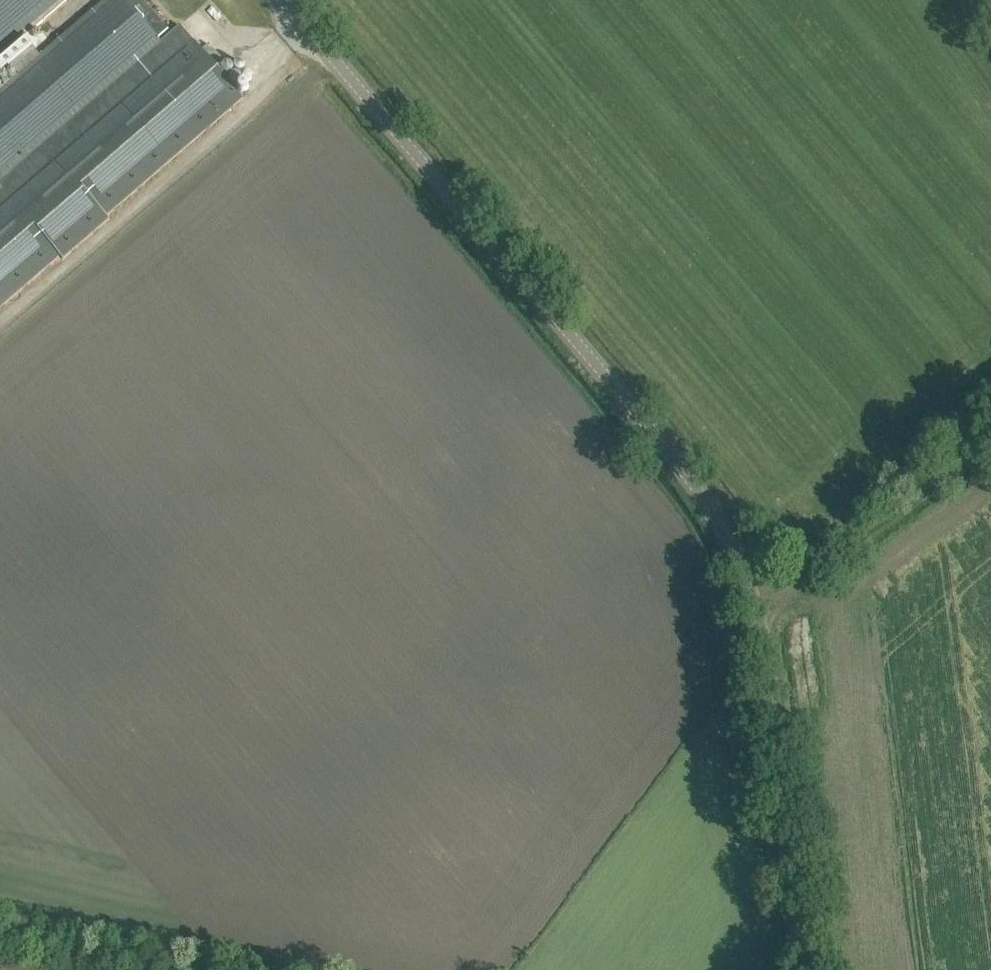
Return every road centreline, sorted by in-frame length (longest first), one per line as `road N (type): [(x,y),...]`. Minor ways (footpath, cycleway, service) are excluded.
road 1 (unclassified): [(802,969),(760,644),(718,528),(681,475),(274,0)]
road 2 (track): [(0,922),(48,938),(236,969)]

